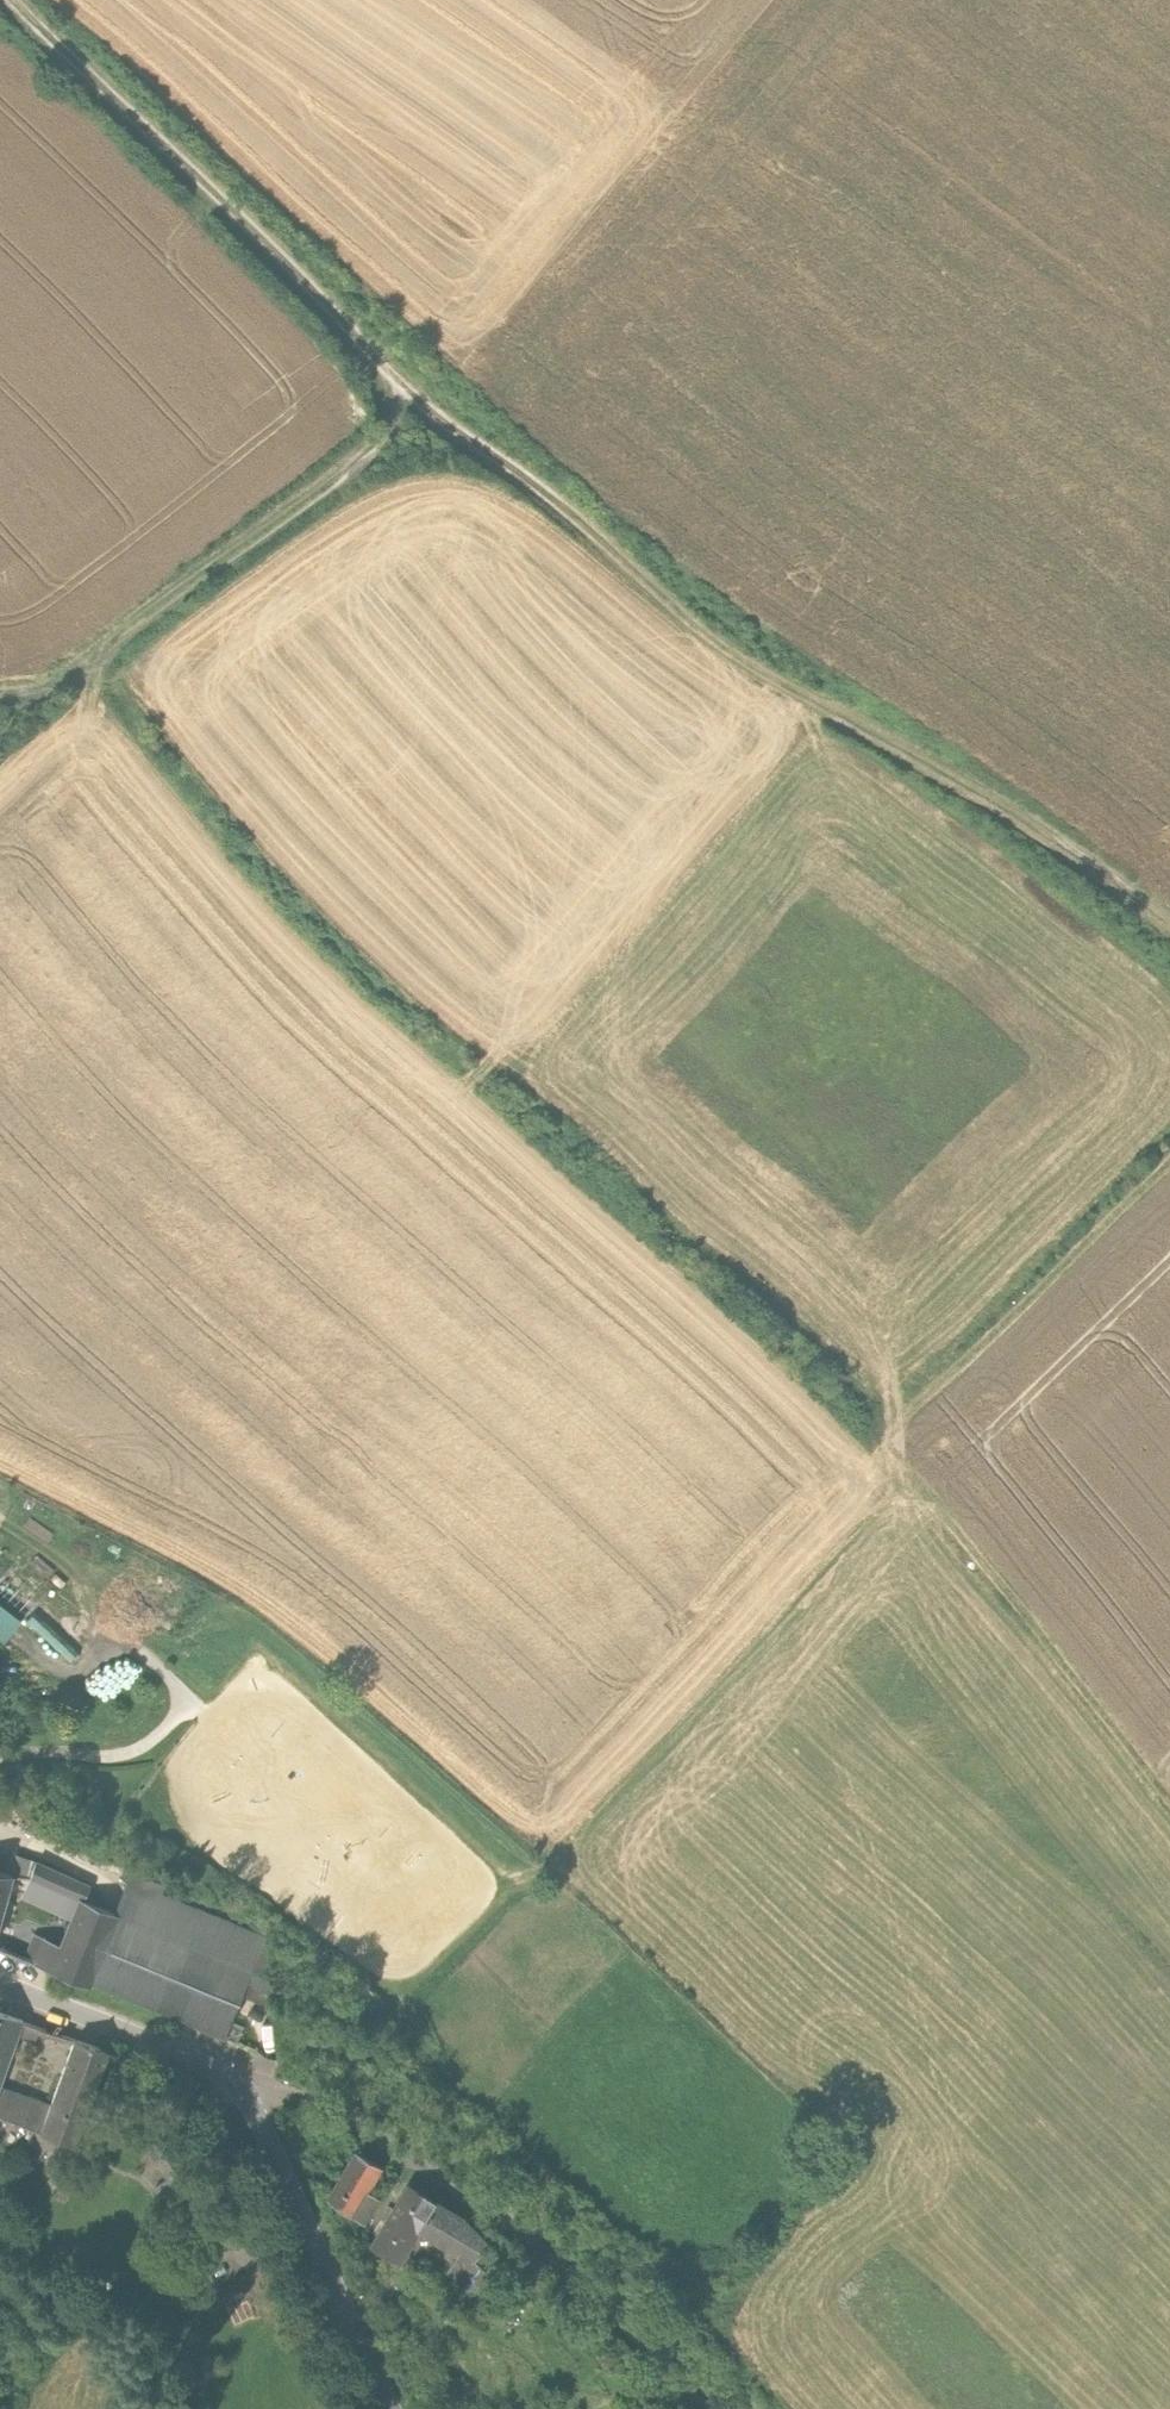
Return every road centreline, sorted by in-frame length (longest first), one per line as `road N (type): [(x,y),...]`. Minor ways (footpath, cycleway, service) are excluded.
road 1 (track): [(1169,911),(992,787),(731,638),(522,460),(392,368)]
road 2 (unclassified): [(715,2408),(629,2320),(464,2184),(306,2096),(240,2091)]
road 3 (track): [(0,710),(374,435),(392,404),(392,368)]
road 4 (track): [(392,368),(123,89),(24,0)]
road 5 (unclassified): [(390,2408),(240,2091)]
road 6 (unclassified): [(240,2091),(211,2066),(0,1984)]

